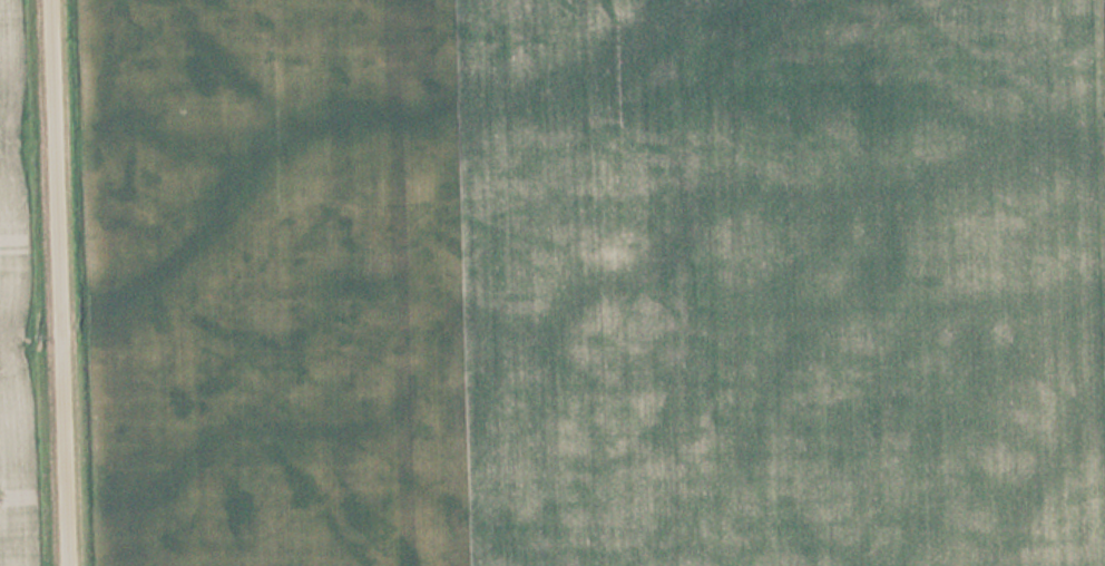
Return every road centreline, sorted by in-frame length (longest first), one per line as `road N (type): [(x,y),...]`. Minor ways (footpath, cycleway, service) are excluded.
road 1 (residential): [(52,0),(71,565)]

